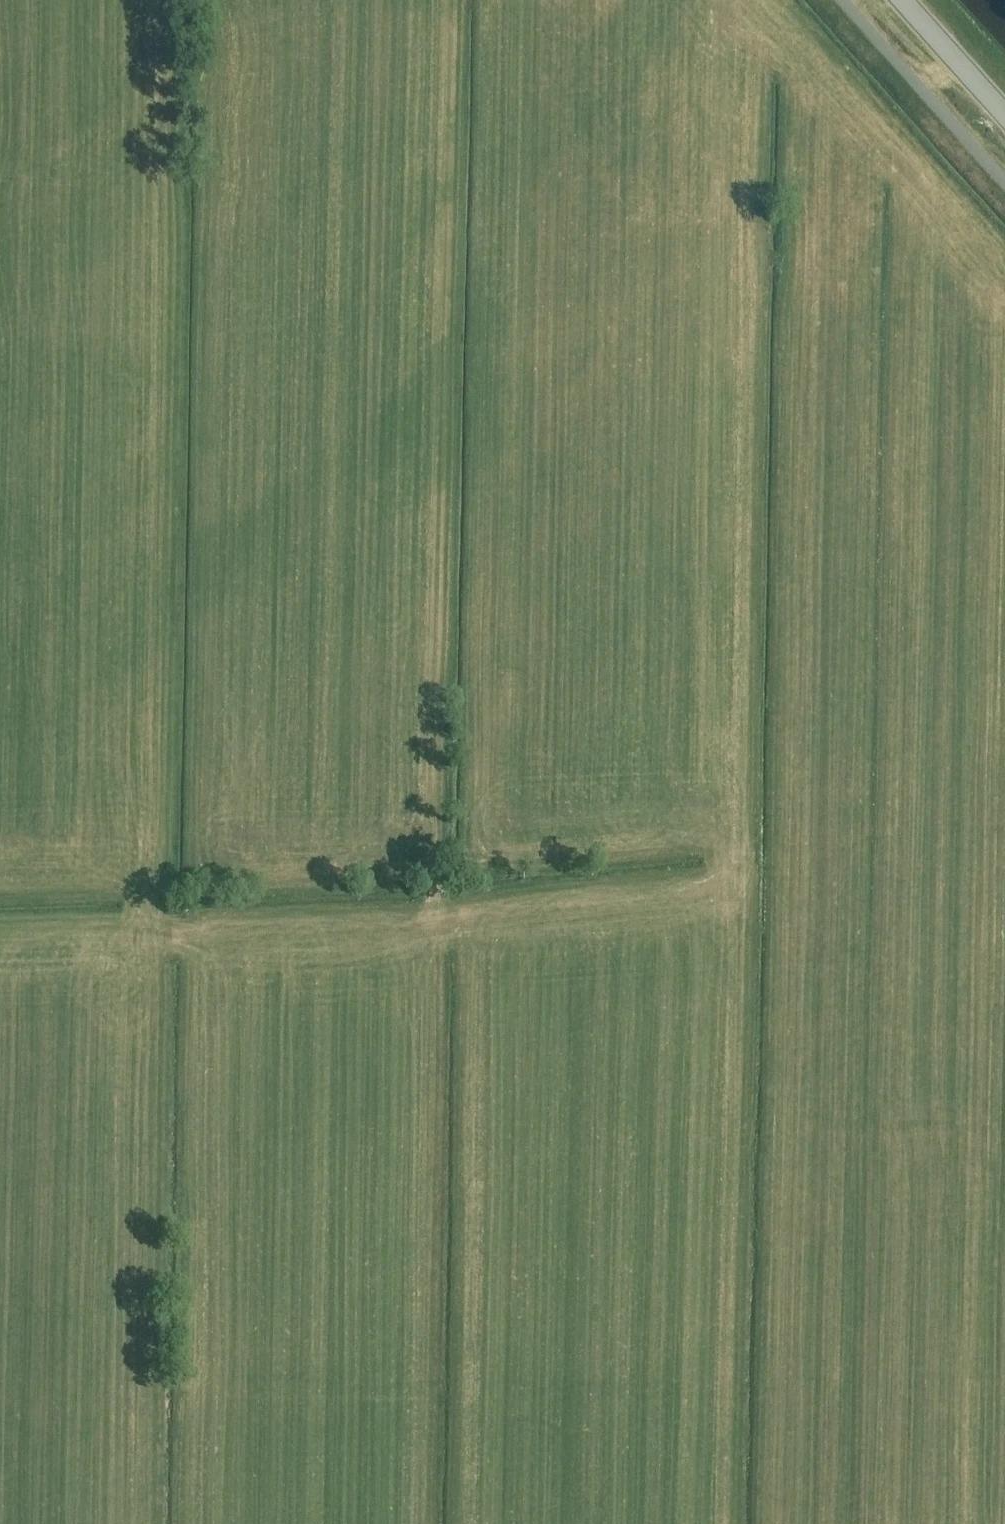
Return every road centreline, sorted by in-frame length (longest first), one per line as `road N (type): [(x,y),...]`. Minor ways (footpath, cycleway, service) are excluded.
road 1 (tertiary): [(1004,113),(904,0)]

